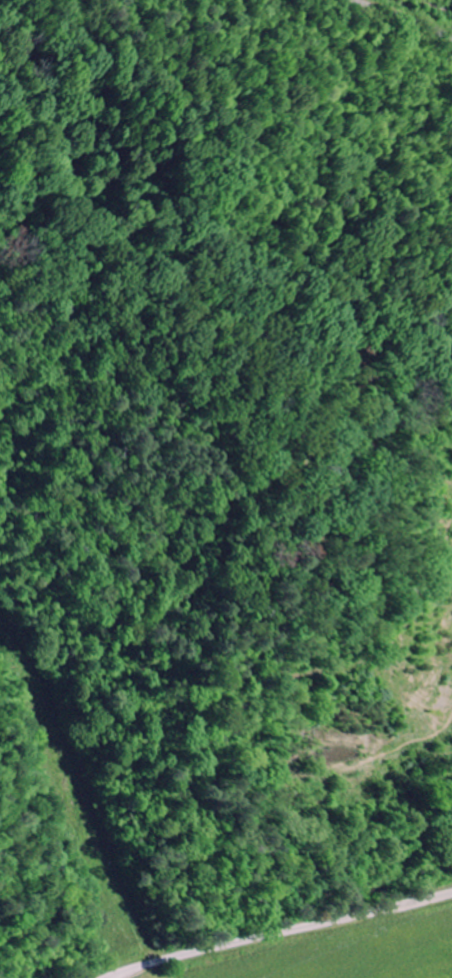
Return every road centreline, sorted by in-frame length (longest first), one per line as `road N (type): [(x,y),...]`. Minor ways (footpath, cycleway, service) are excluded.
road 1 (residential): [(104,977),(451,891)]
road 2 (residential): [(305,926),(193,845),(0,798)]

